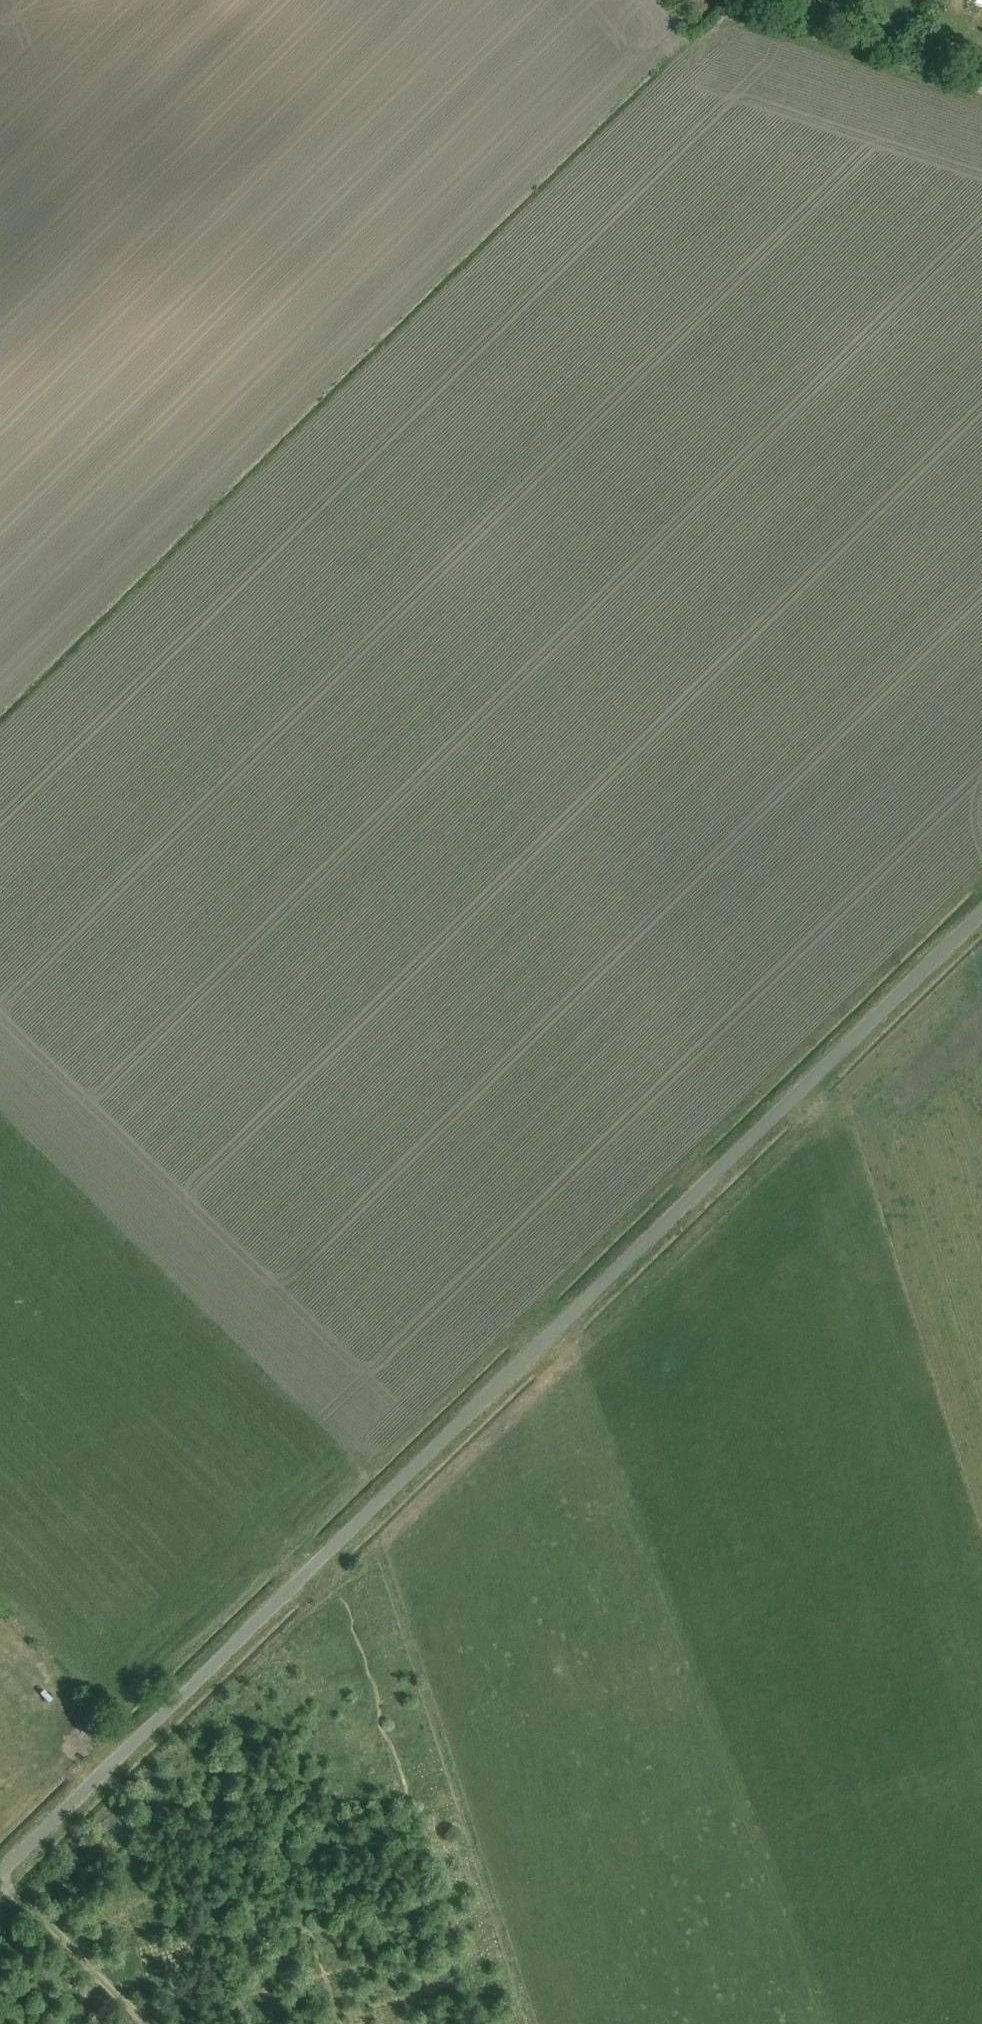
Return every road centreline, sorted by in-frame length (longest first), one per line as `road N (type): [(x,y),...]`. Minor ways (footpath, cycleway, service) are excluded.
road 1 (unclassified): [(0,1873),(981,914)]

